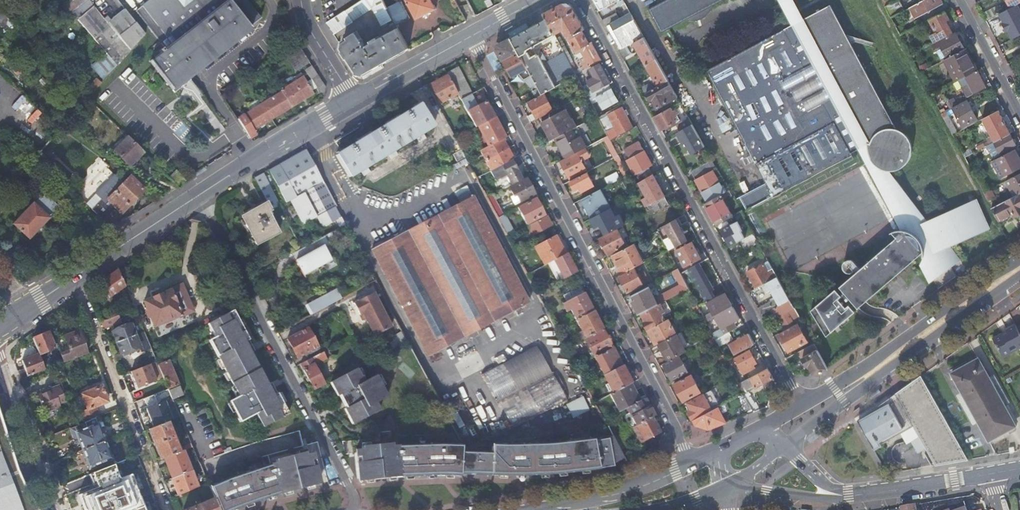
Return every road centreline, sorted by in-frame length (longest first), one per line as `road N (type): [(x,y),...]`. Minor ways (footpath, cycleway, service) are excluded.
road 1 (residential): [(693,461),(466,37)]
road 2 (residential): [(578,0),(798,406)]
road 3 (residential): [(195,197),(359,509)]
road 4 (residential): [(165,509),(75,279)]
road 5 (secondary): [(860,379),(1019,267)]
road 6 (tertiary): [(195,197),(353,102)]
road 7 (secondary): [(693,461),(580,503),(528,509)]
road 8 (tertiary): [(75,279),(195,197)]
road 9 (residential): [(54,509),(0,378)]
road 10 (tertiary): [(989,475),(850,497)]
road 11 (tertiary): [(353,102),(466,37)]
road 12 (residential): [(959,0),(1019,115)]
road 13 (tertiary): [(722,489),(850,497)]

